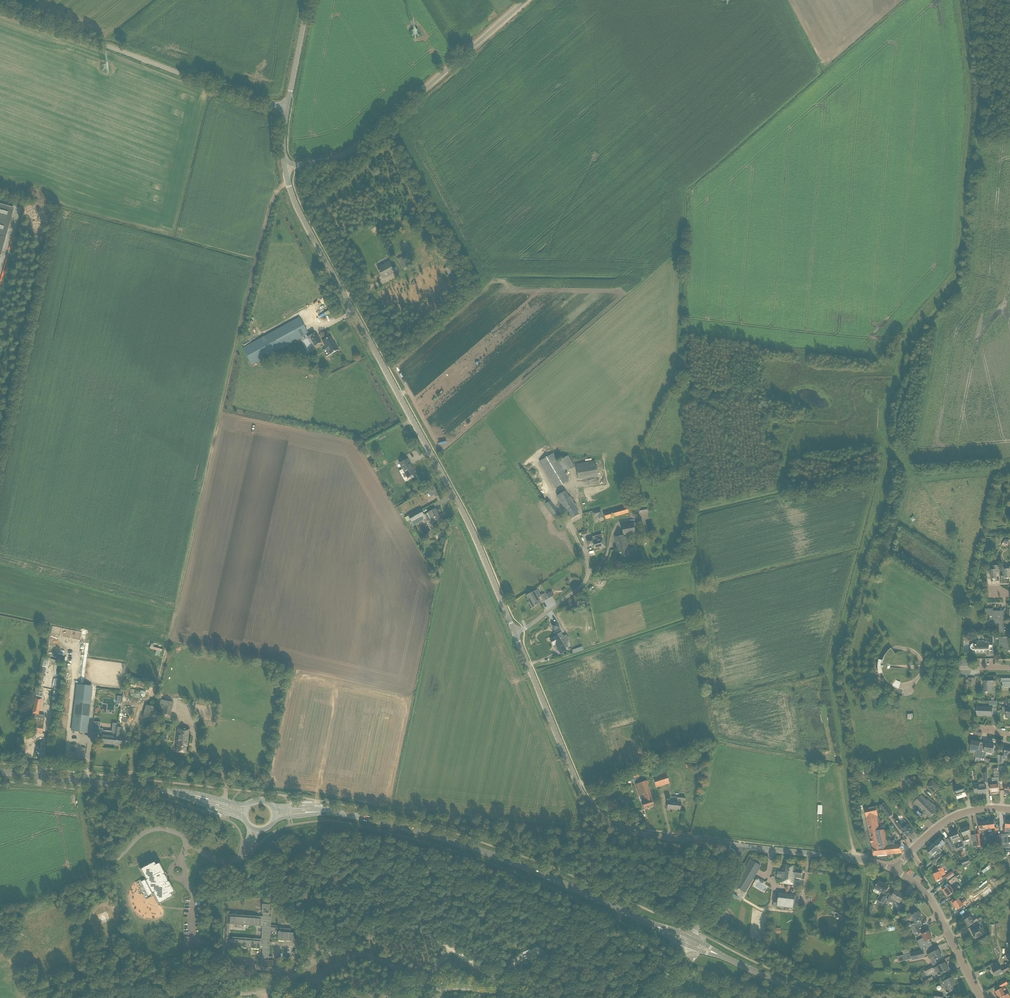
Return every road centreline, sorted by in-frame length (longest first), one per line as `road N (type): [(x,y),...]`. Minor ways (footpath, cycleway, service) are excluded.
road 1 (track): [(289,182),(269,204),(154,691)]
road 2 (unclassified): [(515,633),(474,535),(301,215),(285,169)]
road 3 (unclassified): [(743,847),(640,833),(604,819),(578,785),(515,633)]
road 4 (secondary): [(647,921),(480,851),(322,811)]
road 5 (unclassified): [(287,108),(0,7)]
road 6 (unclassified): [(285,169),(360,145),(527,0)]
road 7 (secondary): [(189,795),(0,772)]
road 8 (residential): [(980,997),(933,905),(895,870)]
road 9 (unclassified): [(895,870),(743,847)]
road 10 (residential): [(117,859),(161,829),(220,862),(245,855)]
road 11 (unclassified): [(1009,809),(947,820),(895,870)]
road 12 (residential): [(523,630),(585,582),(576,536)]

